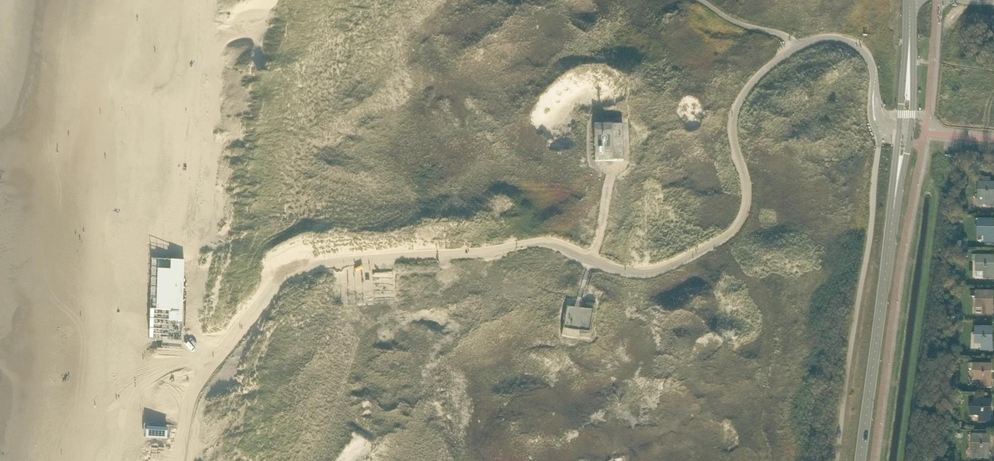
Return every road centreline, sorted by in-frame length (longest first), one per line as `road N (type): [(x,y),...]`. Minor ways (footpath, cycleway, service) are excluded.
road 1 (tertiary): [(860,460),(899,167)]

